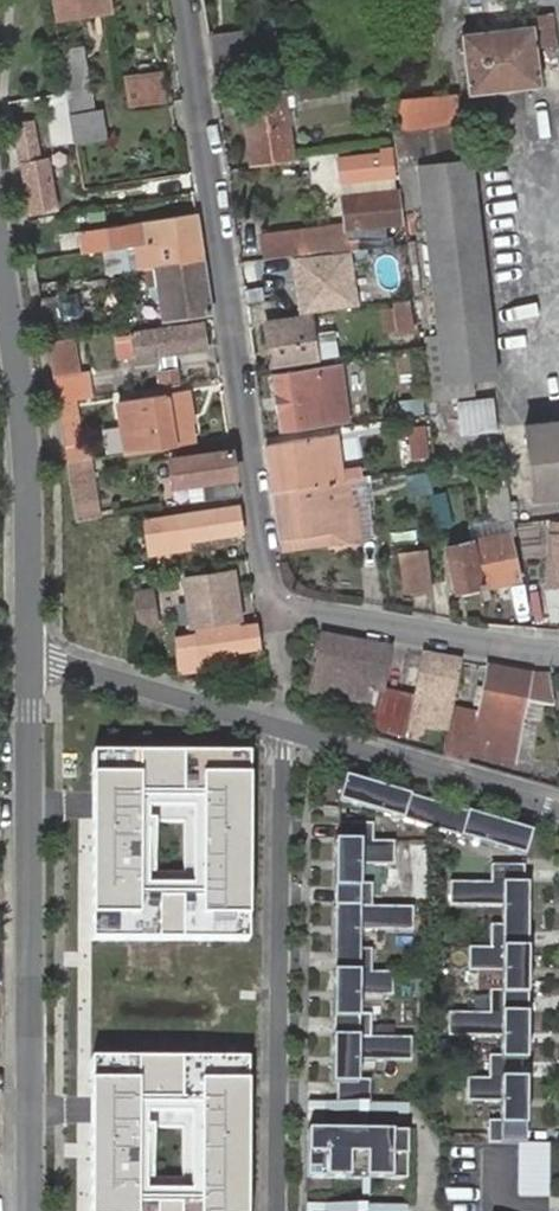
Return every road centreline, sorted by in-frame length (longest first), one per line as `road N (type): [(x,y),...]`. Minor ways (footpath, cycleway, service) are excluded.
road 1 (residential): [(188,0),(269,567),(287,604),(558,655)]
road 2 (residential): [(30,653),(35,1210)]
road 3 (residential): [(285,730),(285,1210)]
road 4 (residential): [(0,264),(27,487),(30,653)]
road 5 (residential): [(558,812),(285,730)]
road 6 (residential): [(285,730),(30,653)]

